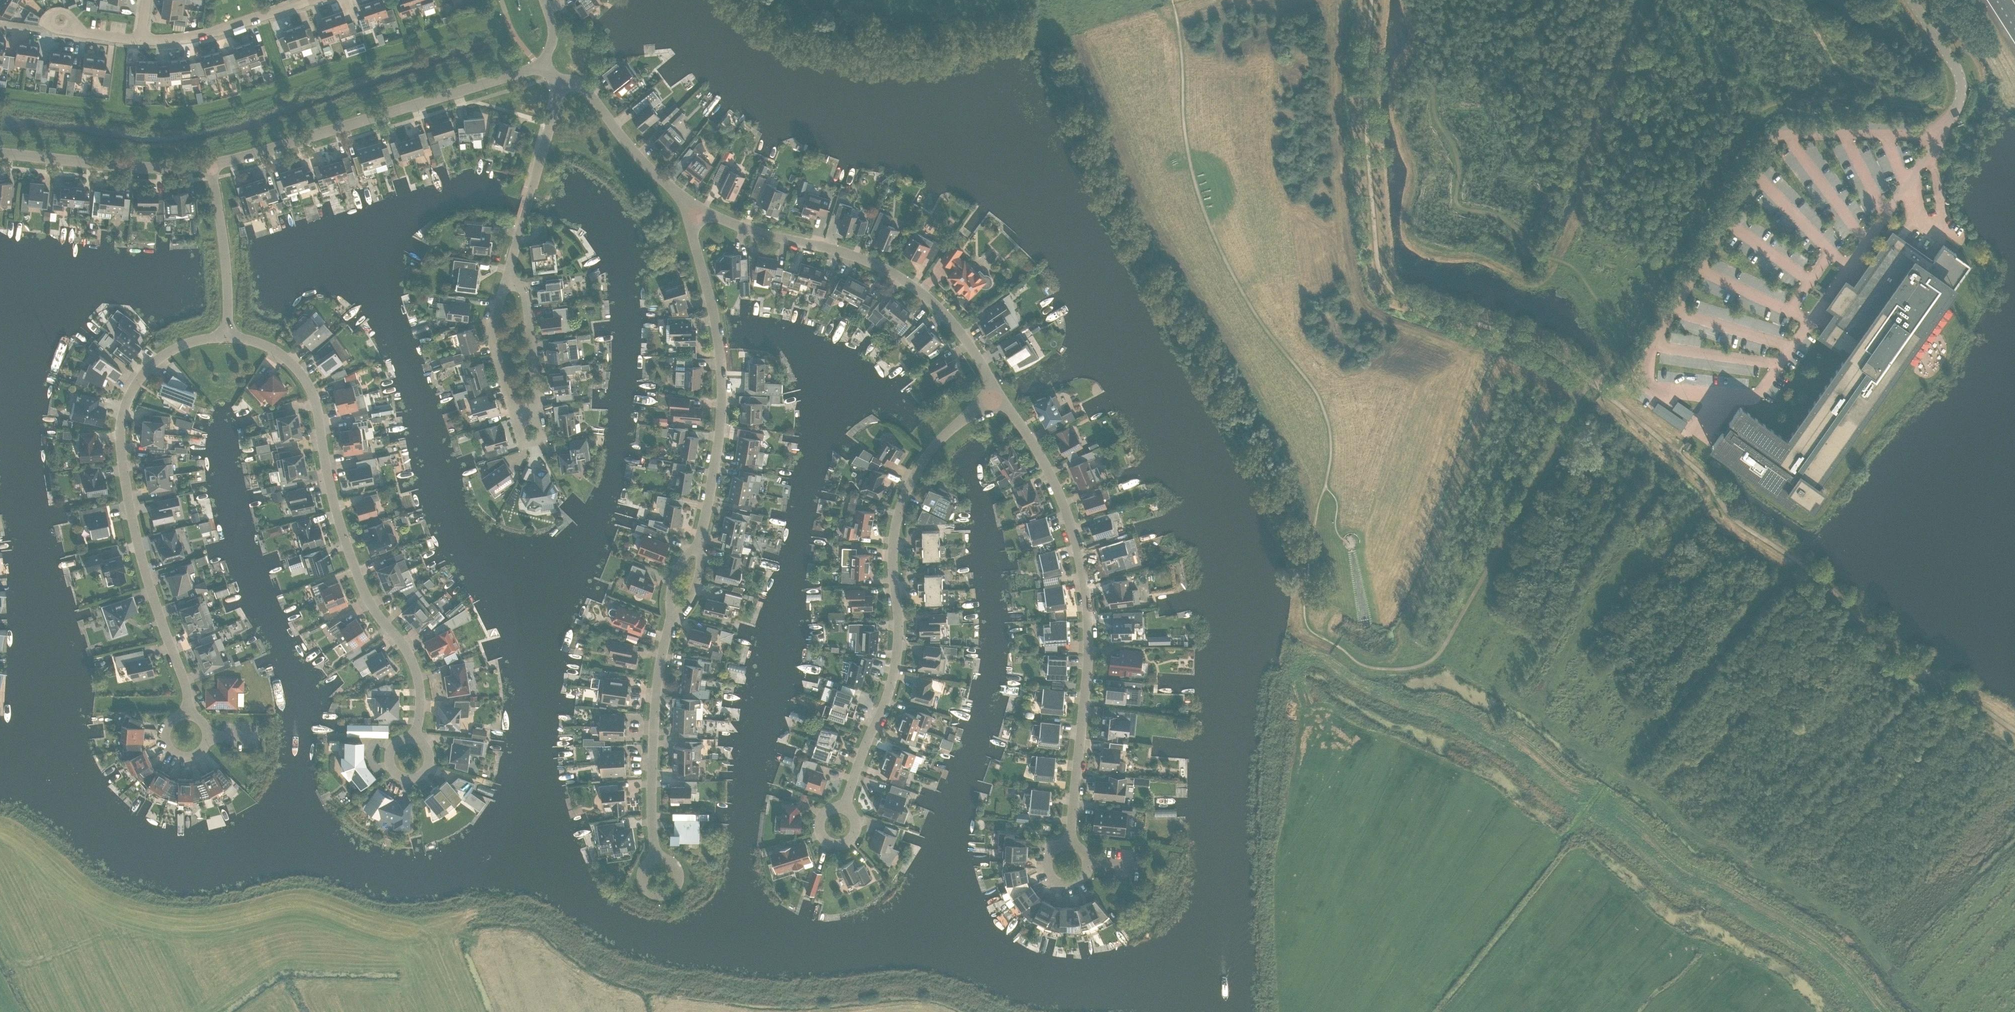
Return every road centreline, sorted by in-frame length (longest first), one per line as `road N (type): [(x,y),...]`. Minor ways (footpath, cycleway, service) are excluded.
road 1 (residential): [(411,739),(418,681),(357,568),(327,471),(315,394),(294,364),(266,345),(228,335)]
road 2 (residential): [(1070,844),(1086,701),(1086,590),(1065,503),(998,396)]
road 3 (residential): [(998,396),(936,445),(905,492),(892,530),(896,663),(843,809)]
road 4 (residential): [(189,715),(121,464),(121,427),(134,387),(156,360),(228,335)]
road 5 (residential): [(998,396),(936,304),(891,273),(694,206)]
road 6 (residential): [(697,545),(724,390),(694,206)]
road 7 (unclassified): [(540,63),(214,163)]
road 8 (track): [(0,934),(9,957),(26,963),(119,931),(154,933),(169,942),(204,1011)]
road 9 (residential): [(674,615),(653,715),(654,860)]
road 10 (unclassified): [(214,163),(130,168),(0,153)]
road 11 (residential): [(505,282),(561,80)]
road 12 (residential): [(694,206),(622,139),(584,88),(561,80)]
road 13 (residential): [(143,40),(212,32),(312,0)]
road 14 (residential): [(228,335),(214,163)]
road 15 (unclassified): [(1912,0),(1957,69),(1961,88),(1933,137)]
road 16 (residential): [(538,414),(525,287),(505,282)]
road 17 (residential): [(505,282),(490,336),(518,419)]

